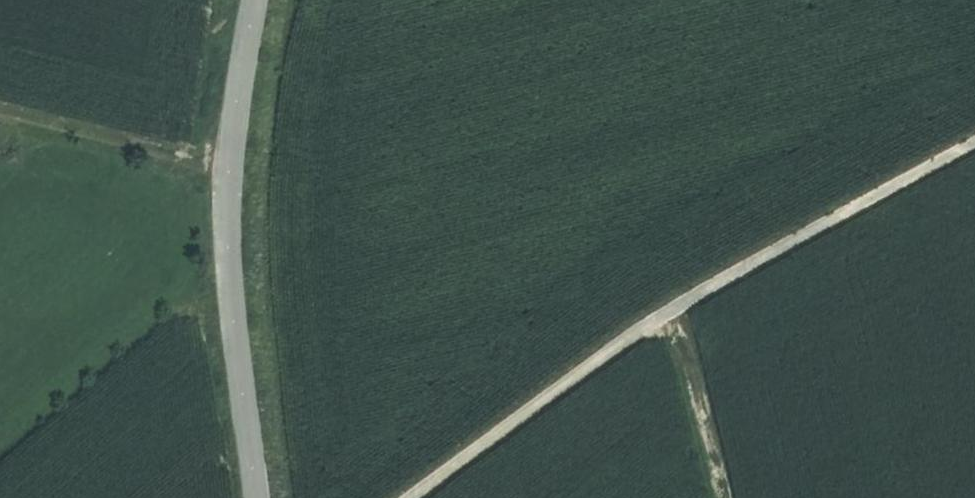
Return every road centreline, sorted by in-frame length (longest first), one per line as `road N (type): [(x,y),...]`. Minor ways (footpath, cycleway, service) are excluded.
road 1 (track): [(408,497),(672,311),(974,143)]
road 2 (tertiary): [(256,497),(227,196),(254,0)]
road 3 (track): [(0,110),(228,164)]
road 4 (track): [(721,497),(672,311)]

